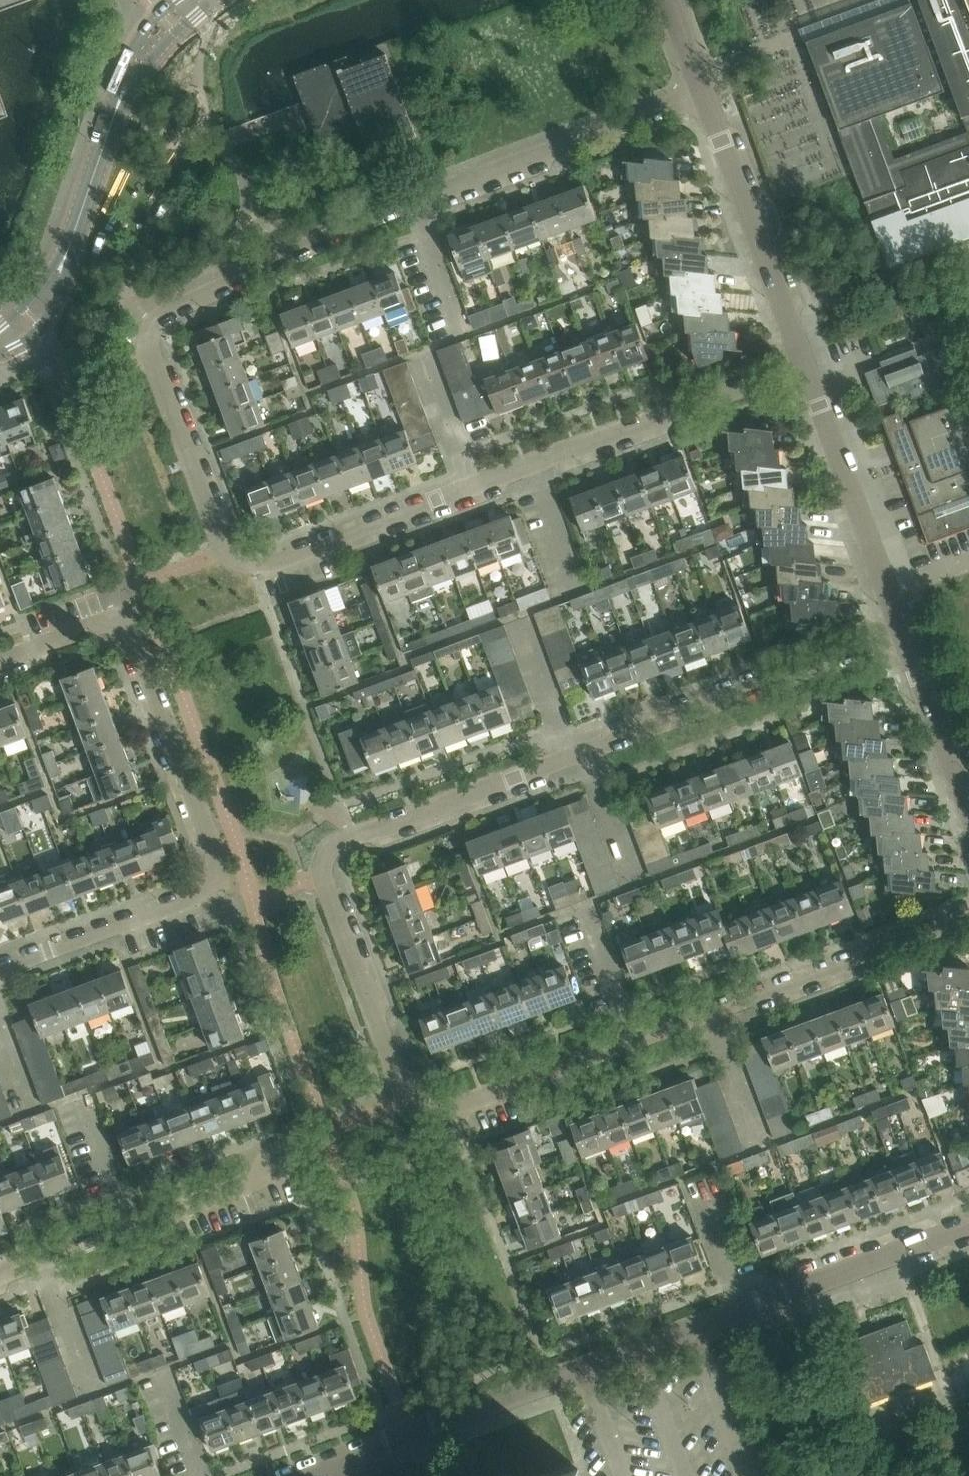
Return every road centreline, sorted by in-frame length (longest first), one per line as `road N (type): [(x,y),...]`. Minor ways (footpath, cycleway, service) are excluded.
road 1 (residential): [(968,916),(451,1113),(406,1103),(323,874),(330,846),(905,635)]
road 2 (residential): [(164,314),(148,356),(225,553),(253,567),(810,363)]
road 3 (residential): [(0,973),(224,891),(126,619),(0,664)]
road 4 (residential): [(351,1457),(968,1229)]
road 5 (residential): [(164,314),(412,201),(703,94)]
road 6 (residential): [(0,1271),(287,1168)]
road 7 (residential): [(810,363),(703,94)]
road 8 (residential): [(905,635),(810,363)]
road 9 (residential): [(968,800),(905,635)]
road 10 (unclassified): [(116,112),(164,44),(216,0)]
road 11 (unclassified): [(0,354),(32,339),(49,315),(73,238)]
road 12 (unclassified): [(73,238),(116,112)]
road 13 (unclassified): [(177,0),(141,38),(116,112)]

